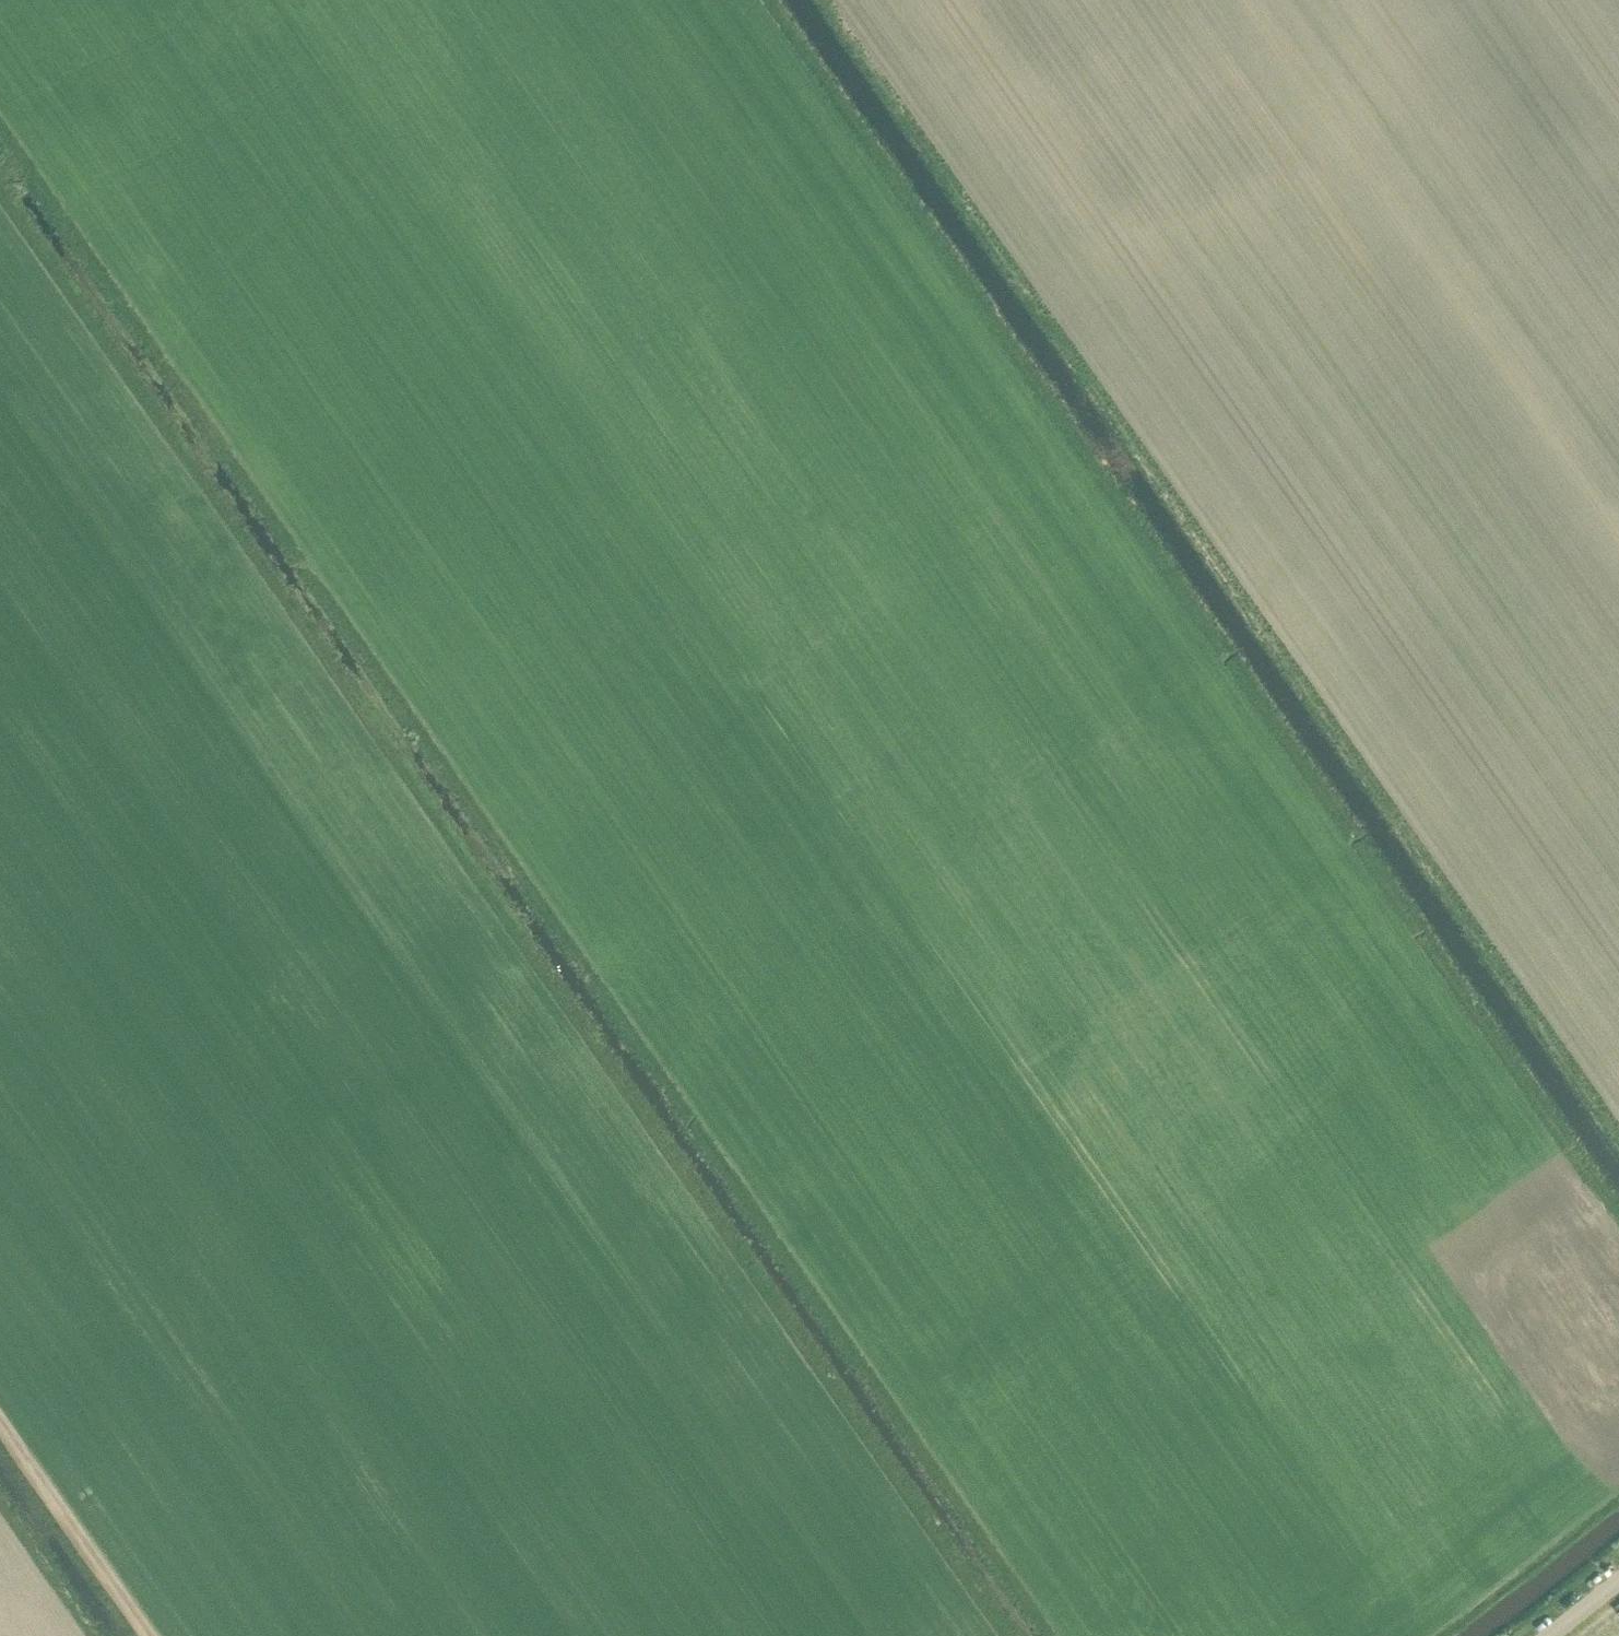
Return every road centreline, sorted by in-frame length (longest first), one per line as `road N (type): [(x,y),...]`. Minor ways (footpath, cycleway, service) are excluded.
road 1 (track): [(0,1416),(154,1635)]

